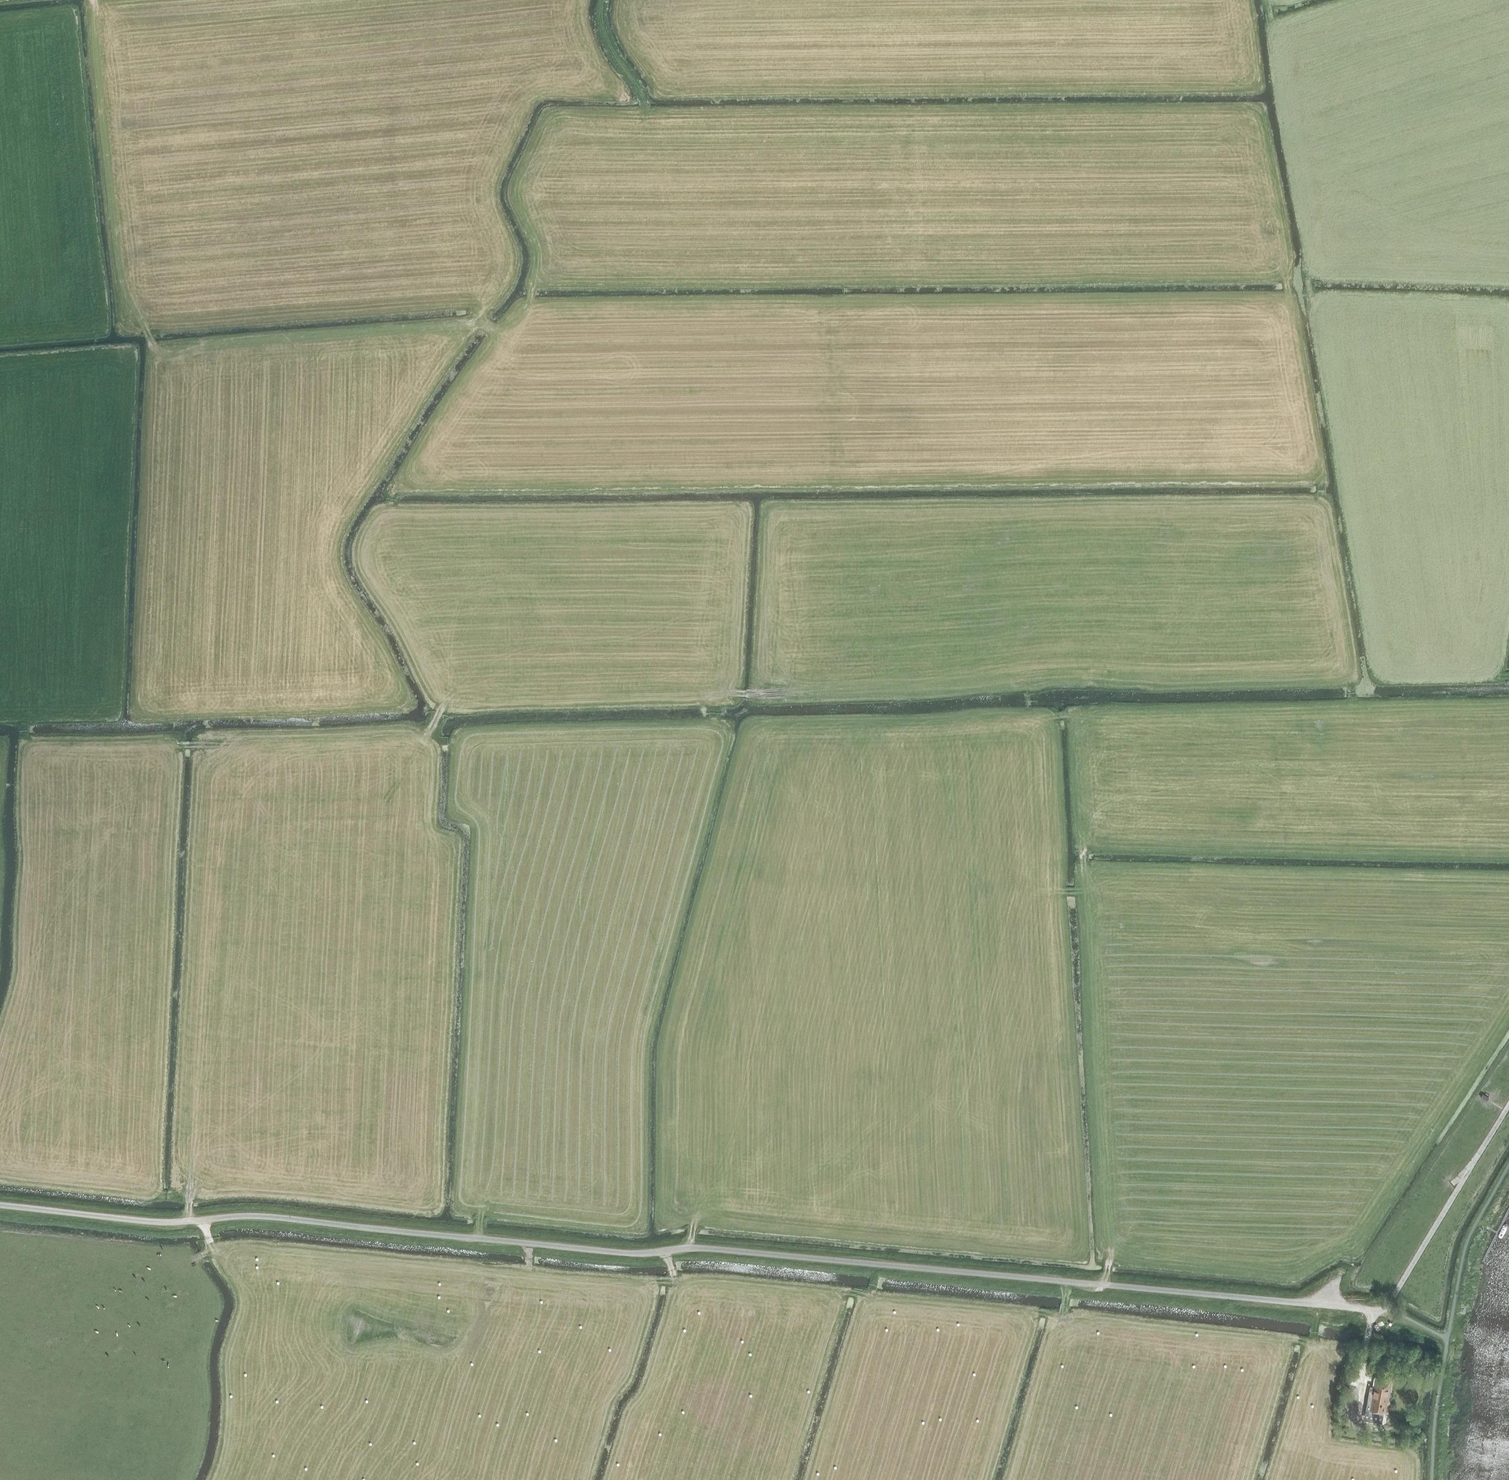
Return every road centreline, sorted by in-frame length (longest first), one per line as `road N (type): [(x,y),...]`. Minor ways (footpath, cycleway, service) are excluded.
road 1 (unclassified): [(1390,1302),(1372,1310),(695,1248),(628,1253),(268,1216),(154,1222),(0,1205)]
road 2 (track): [(602,0),(606,41),(646,112)]

